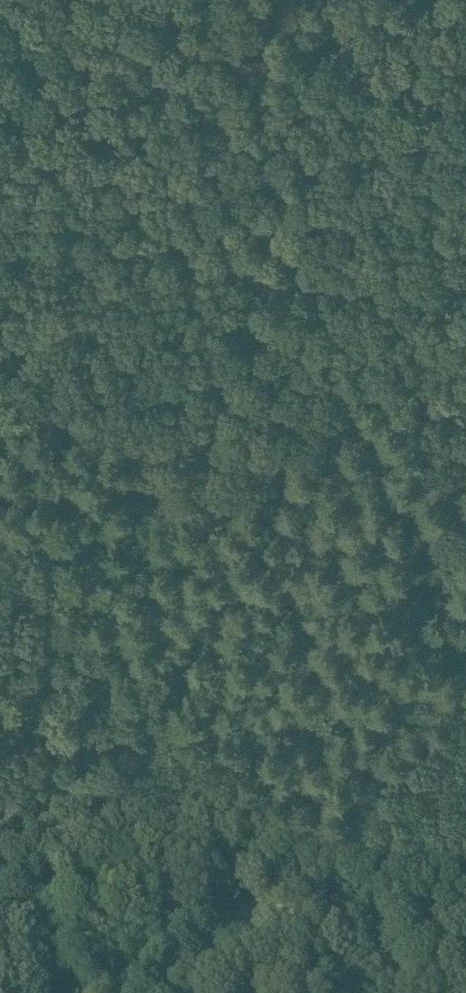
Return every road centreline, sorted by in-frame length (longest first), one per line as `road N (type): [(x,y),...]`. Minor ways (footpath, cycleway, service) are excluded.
road 1 (residential): [(415,992),(328,891),(223,927),(176,992)]

